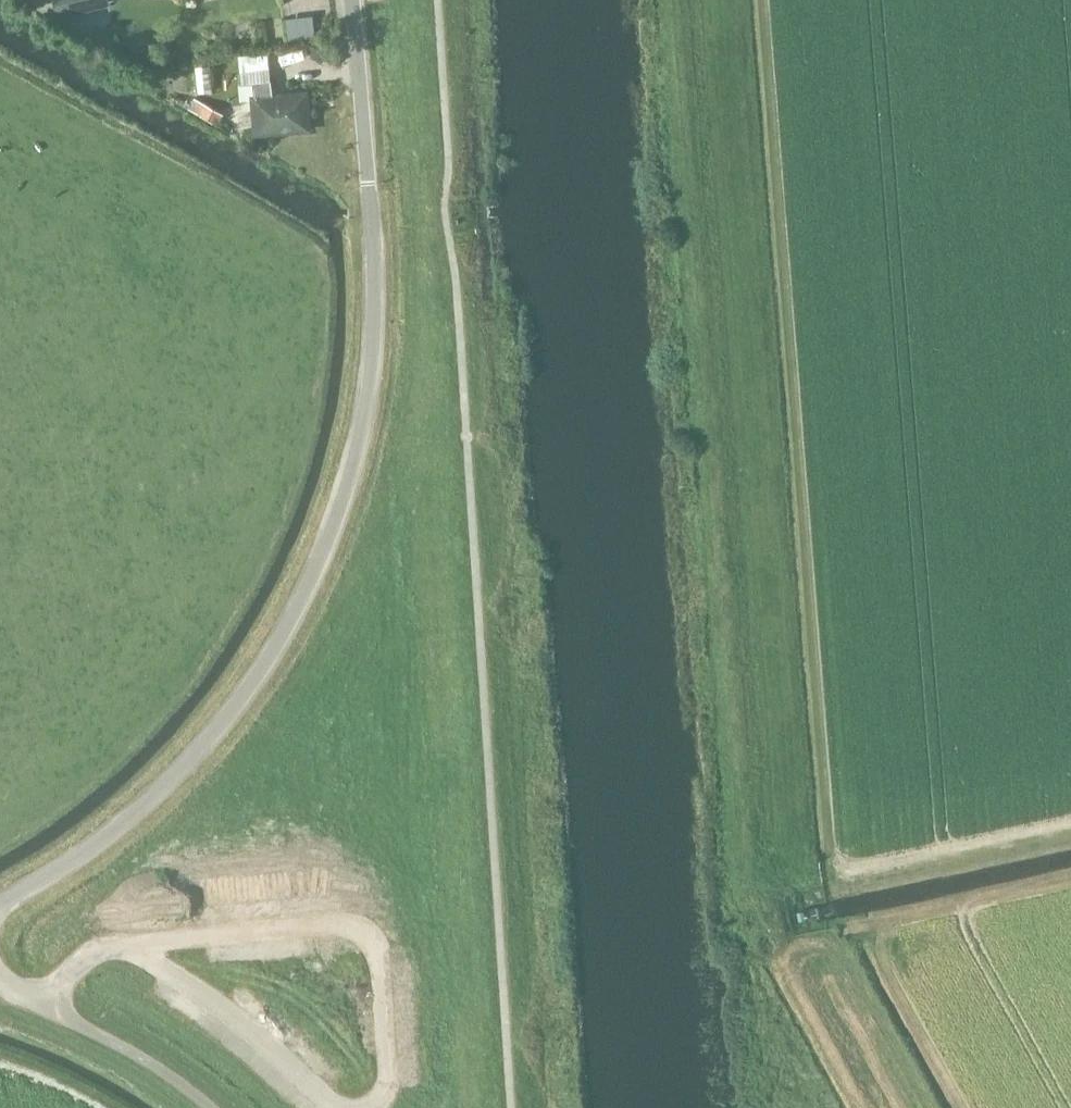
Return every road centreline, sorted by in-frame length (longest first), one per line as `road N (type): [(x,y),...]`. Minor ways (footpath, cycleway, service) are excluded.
road 1 (unclassified): [(0,904),(112,828),(201,746),(276,644),(322,547),(358,437),(372,349),(372,236),(351,0)]
road 2 (unclassified): [(208,1107),(0,978)]

